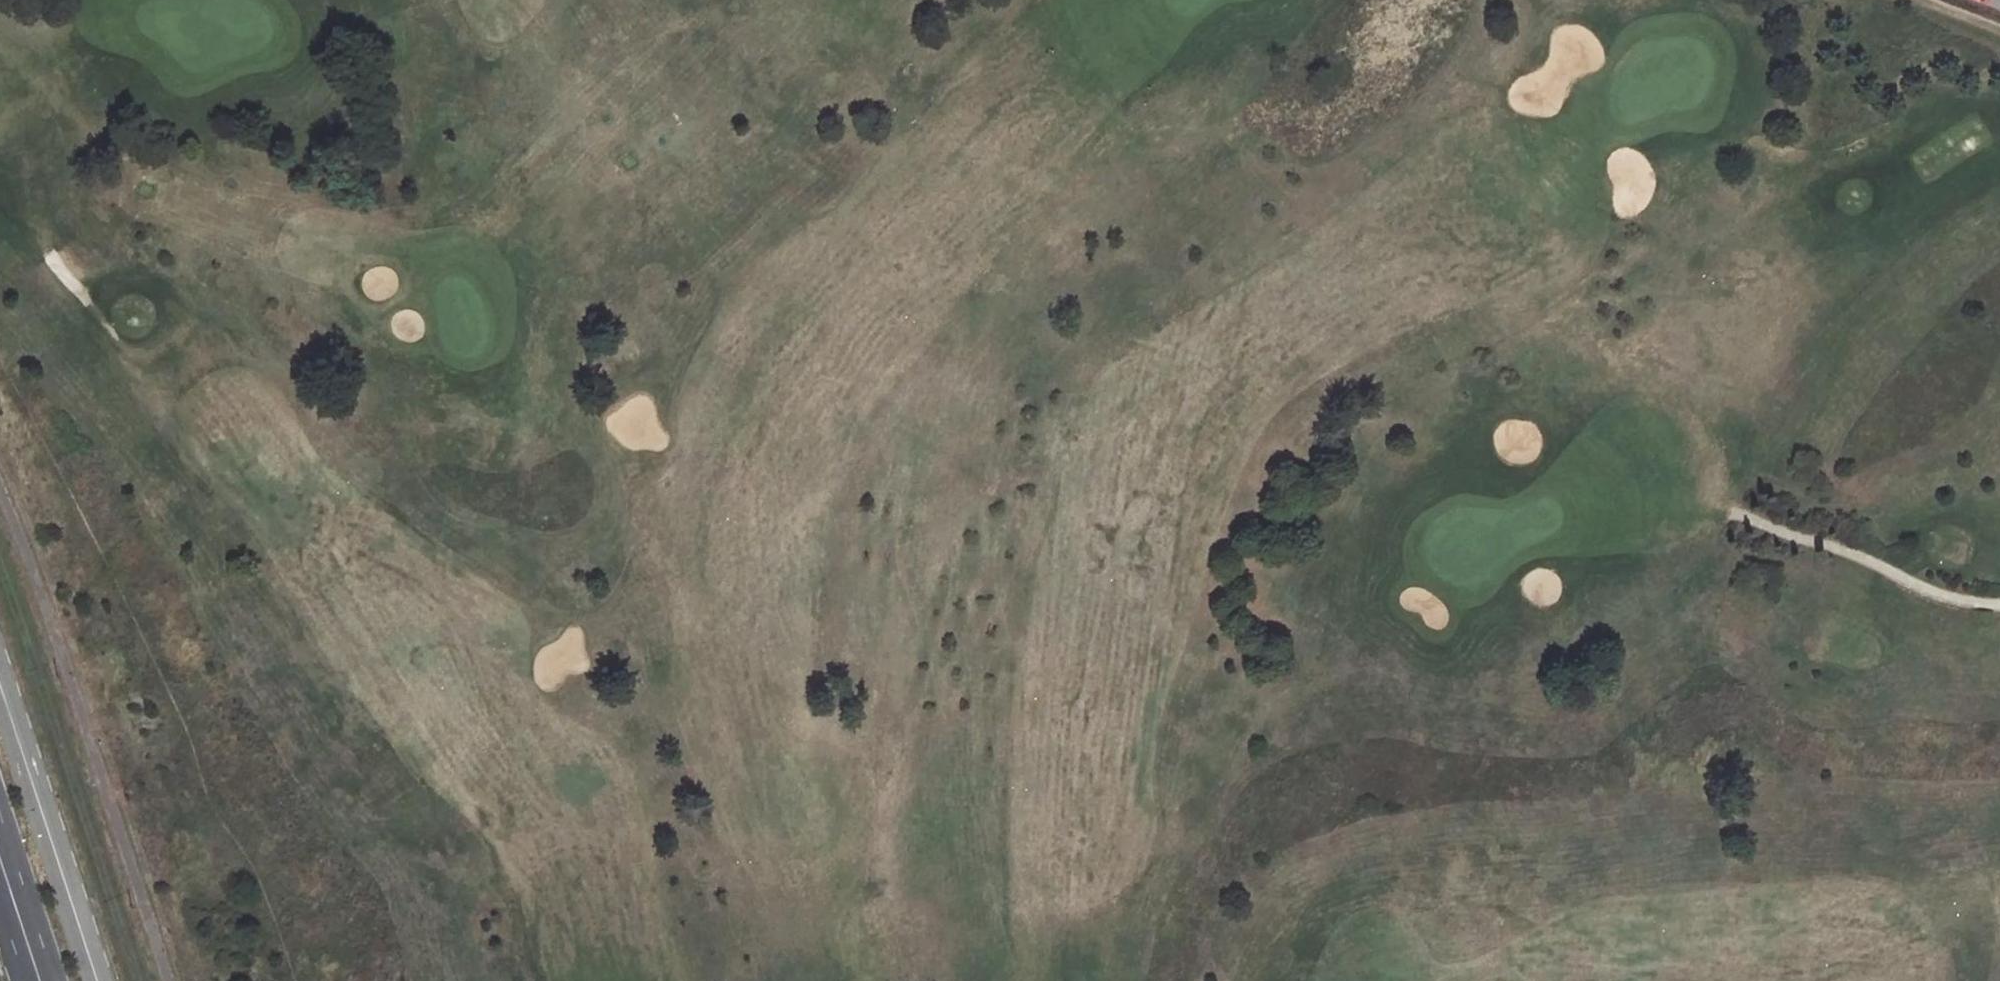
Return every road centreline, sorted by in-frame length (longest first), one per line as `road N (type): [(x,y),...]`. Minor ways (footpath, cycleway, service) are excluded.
road 1 (tertiary): [(0,864),(38,980)]

